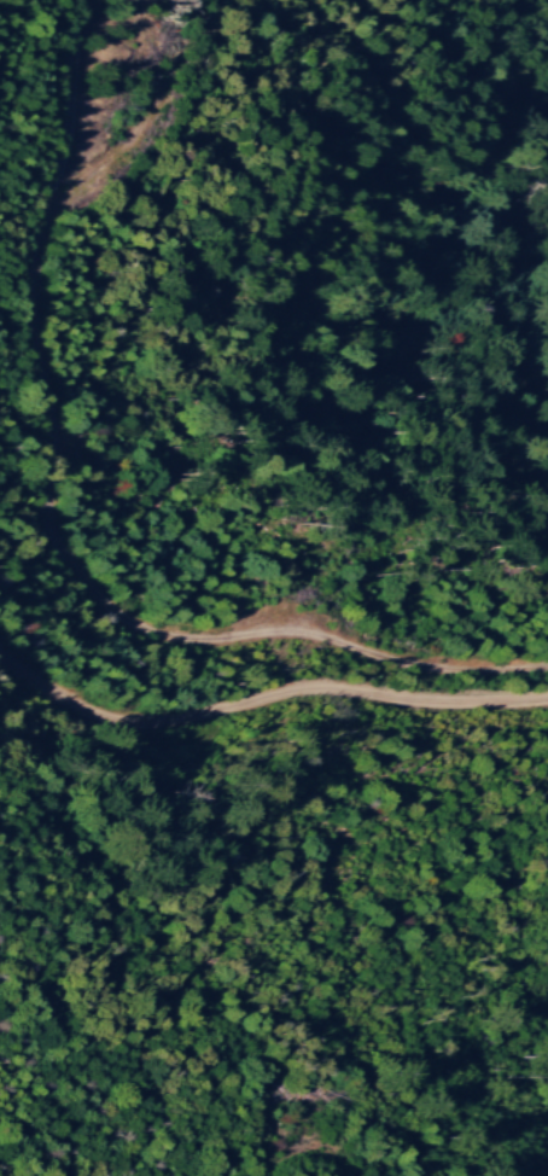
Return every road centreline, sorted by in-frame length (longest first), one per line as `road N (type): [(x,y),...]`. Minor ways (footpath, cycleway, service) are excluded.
road 1 (residential): [(0,632),(98,703),(132,716),(168,718),(441,670)]

